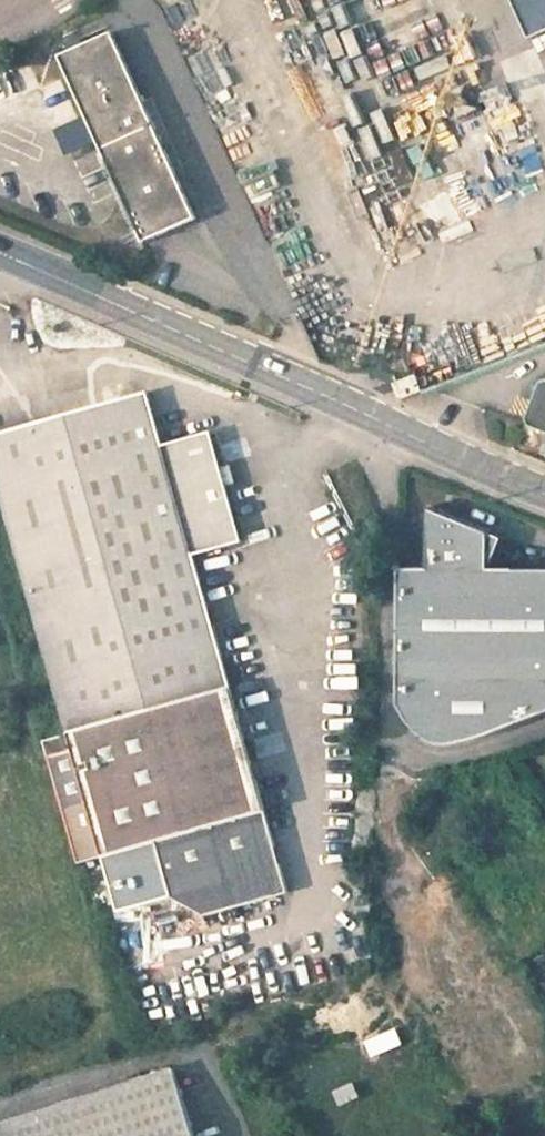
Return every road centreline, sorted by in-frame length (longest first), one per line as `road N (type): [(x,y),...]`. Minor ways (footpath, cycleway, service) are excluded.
road 1 (residential): [(544,492),(0,252)]

